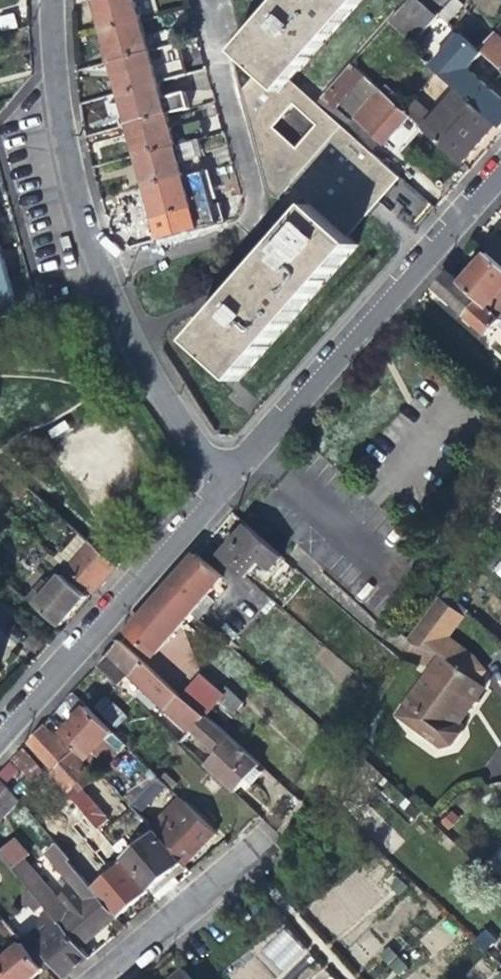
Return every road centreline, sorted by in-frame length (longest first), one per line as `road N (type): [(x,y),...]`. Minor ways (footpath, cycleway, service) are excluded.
road 1 (residential): [(221,482),(162,401),(102,282),(63,163),(50,0)]
road 2 (residential): [(500,168),(221,482)]
road 3 (residential): [(0,734),(221,482)]
road 4 (residential): [(91,978),(269,829)]

